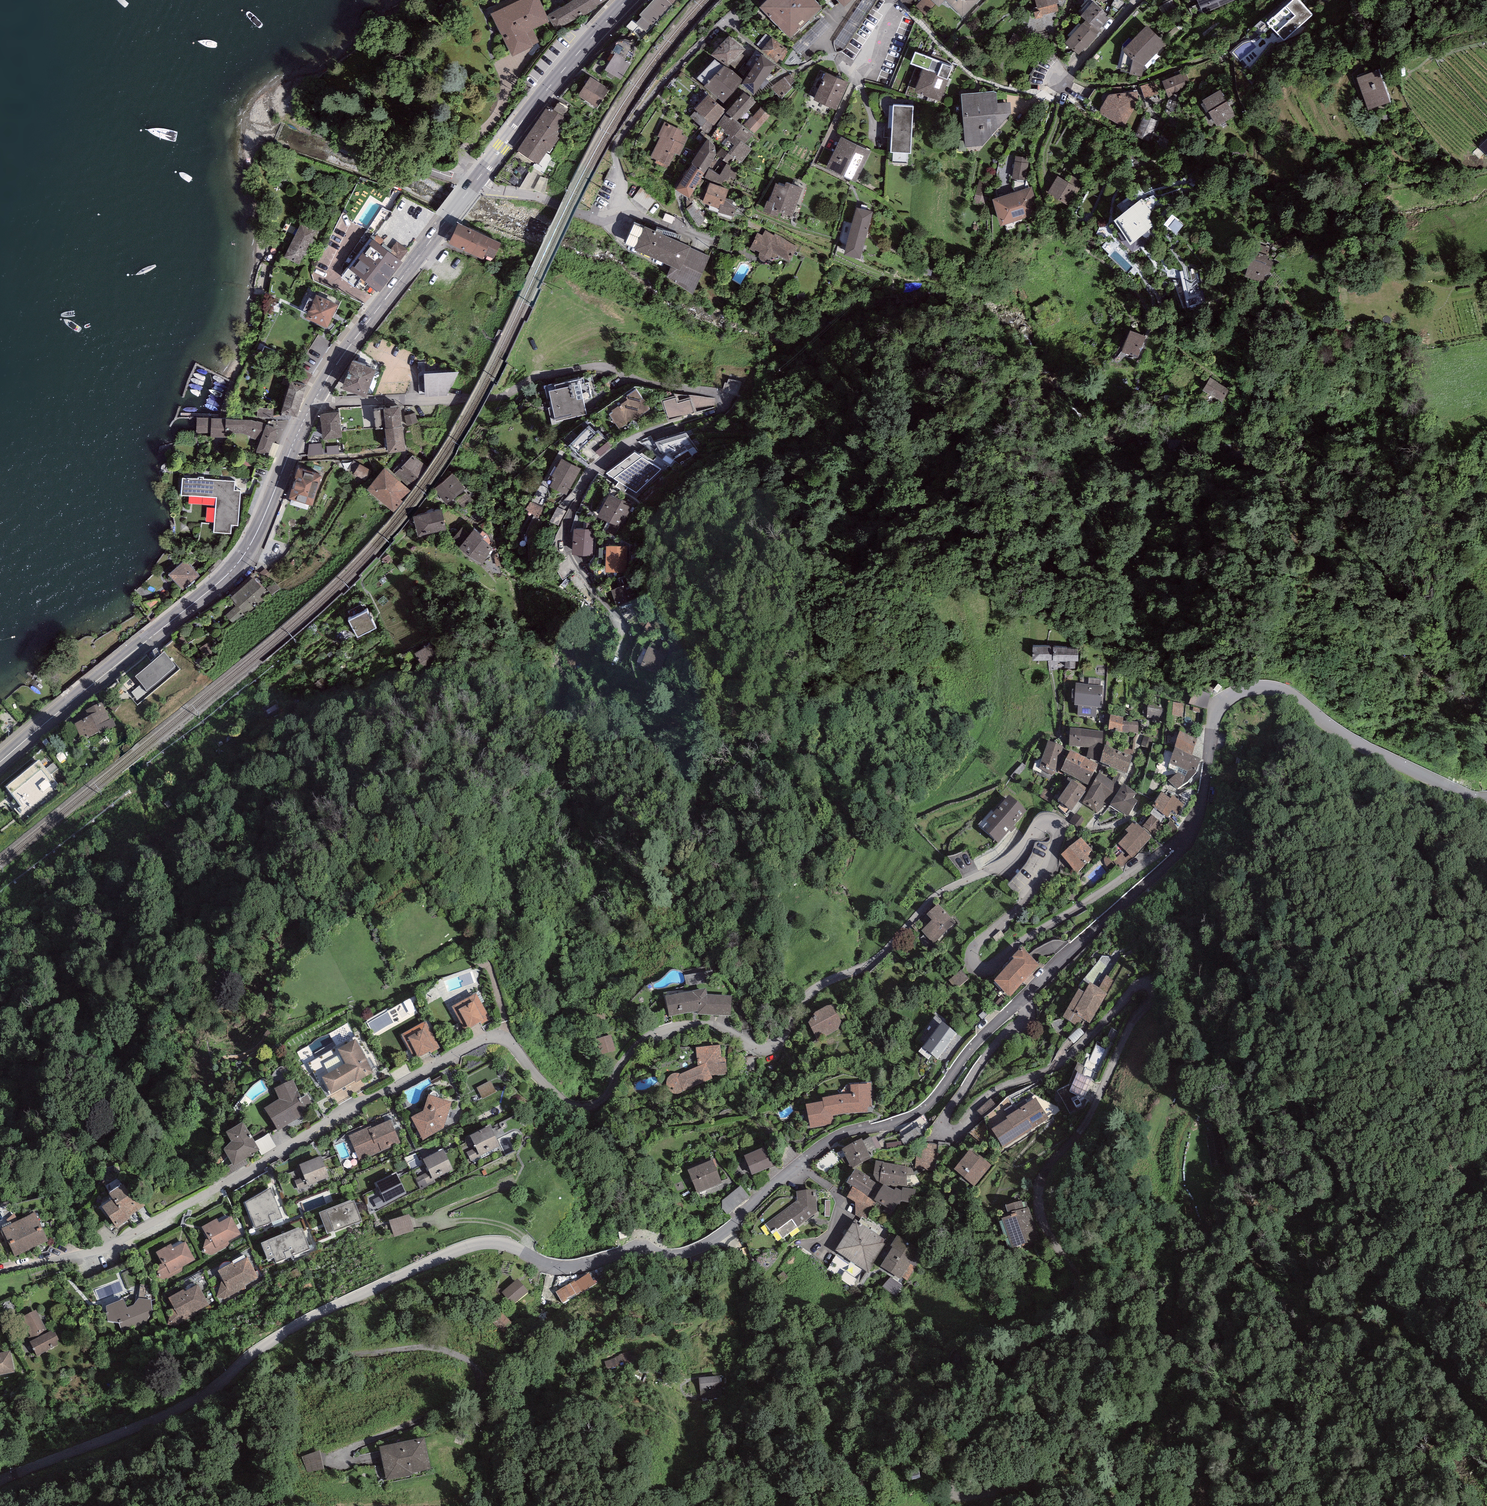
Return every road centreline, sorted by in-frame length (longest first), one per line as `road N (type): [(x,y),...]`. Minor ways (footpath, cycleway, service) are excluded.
road 1 (residential): [(0,1275),(116,1244),(337,1115),(490,1037),(506,1040),(562,1100),(583,1107),(603,1100),(632,1049),(660,1031),(716,1026),(770,1049),(815,990),(873,962),(932,900),(1009,859),(1040,824),(1058,831),(1050,861),(973,948),(971,962),(981,970),(1190,837)]
road 2 (tertiary): [(0,1481),(191,1403),(305,1320),(468,1247),(508,1244),(568,1267),(708,1244),(828,1139),(925,1107),(974,1044),(1190,837)]
road 3 (track): [(1055,1244),(1080,1279),(1084,1299),(1028,1333),(968,1348),(960,1364),(1028,1362),(1095,1337),(1176,1339),(1165,1395),(1131,1426),(1068,1420),(993,1431),(967,1452),(952,1490),(964,1498),(1074,1479),(1122,1505)]
road 4 (track): [(1200,1505),(1211,1452),(1235,1410),(1309,1345),(1373,1307),(1398,1273),(1428,1201),(1448,1176),(1462,1173),(1468,1185),(1446,1216),(1416,1308),(1336,1406),(1318,1464),(1329,1505)]
road 5 (secondary): [(0,762),(235,567),(330,374),(422,251)]
road 6 (tertiary): [(1190,837),(1215,711),(1255,687),(1290,694),(1347,738),(1486,797)]
road 7 (residential): [(734,14),(630,126),(617,151),(623,191),(613,213),(592,216),(473,184)]
road 8 (secondary): [(473,184),(627,0)]
road 9 (track): [(1176,1339),(1179,1283),(1211,1219),(1208,1175)]
road 10 (residential): [(1058,89),(1138,0)]

